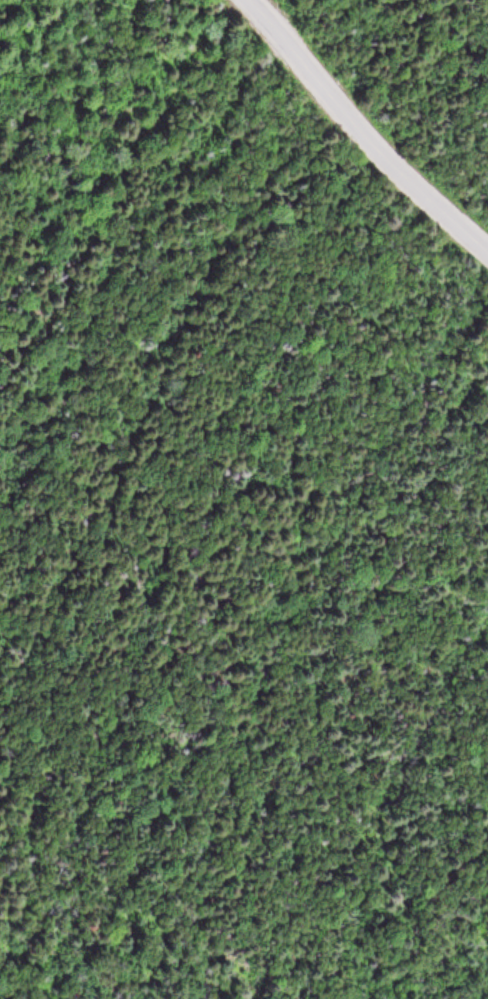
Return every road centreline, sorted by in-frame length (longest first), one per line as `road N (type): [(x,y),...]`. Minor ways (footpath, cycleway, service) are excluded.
road 1 (residential): [(487,253),(393,167),(251,0)]

